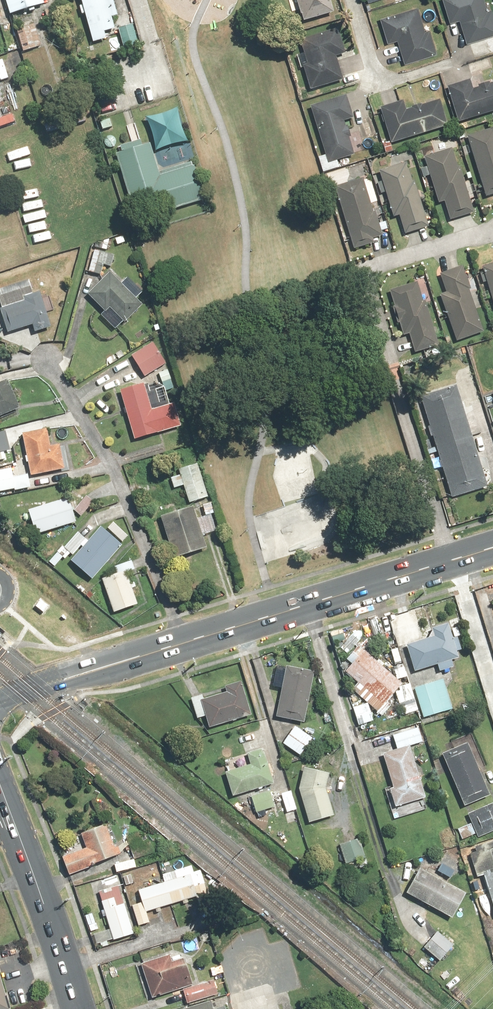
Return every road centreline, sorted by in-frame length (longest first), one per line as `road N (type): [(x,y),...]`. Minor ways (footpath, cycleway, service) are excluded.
road 1 (residential): [(452,556),(362,273),(492,227)]
road 2 (residential): [(40,345),(122,490),(180,643)]
road 3 (secondary): [(180,643),(452,556)]
road 4 (tertiary): [(0,788),(76,1008)]
road 5 (secondary): [(0,699),(180,643)]

